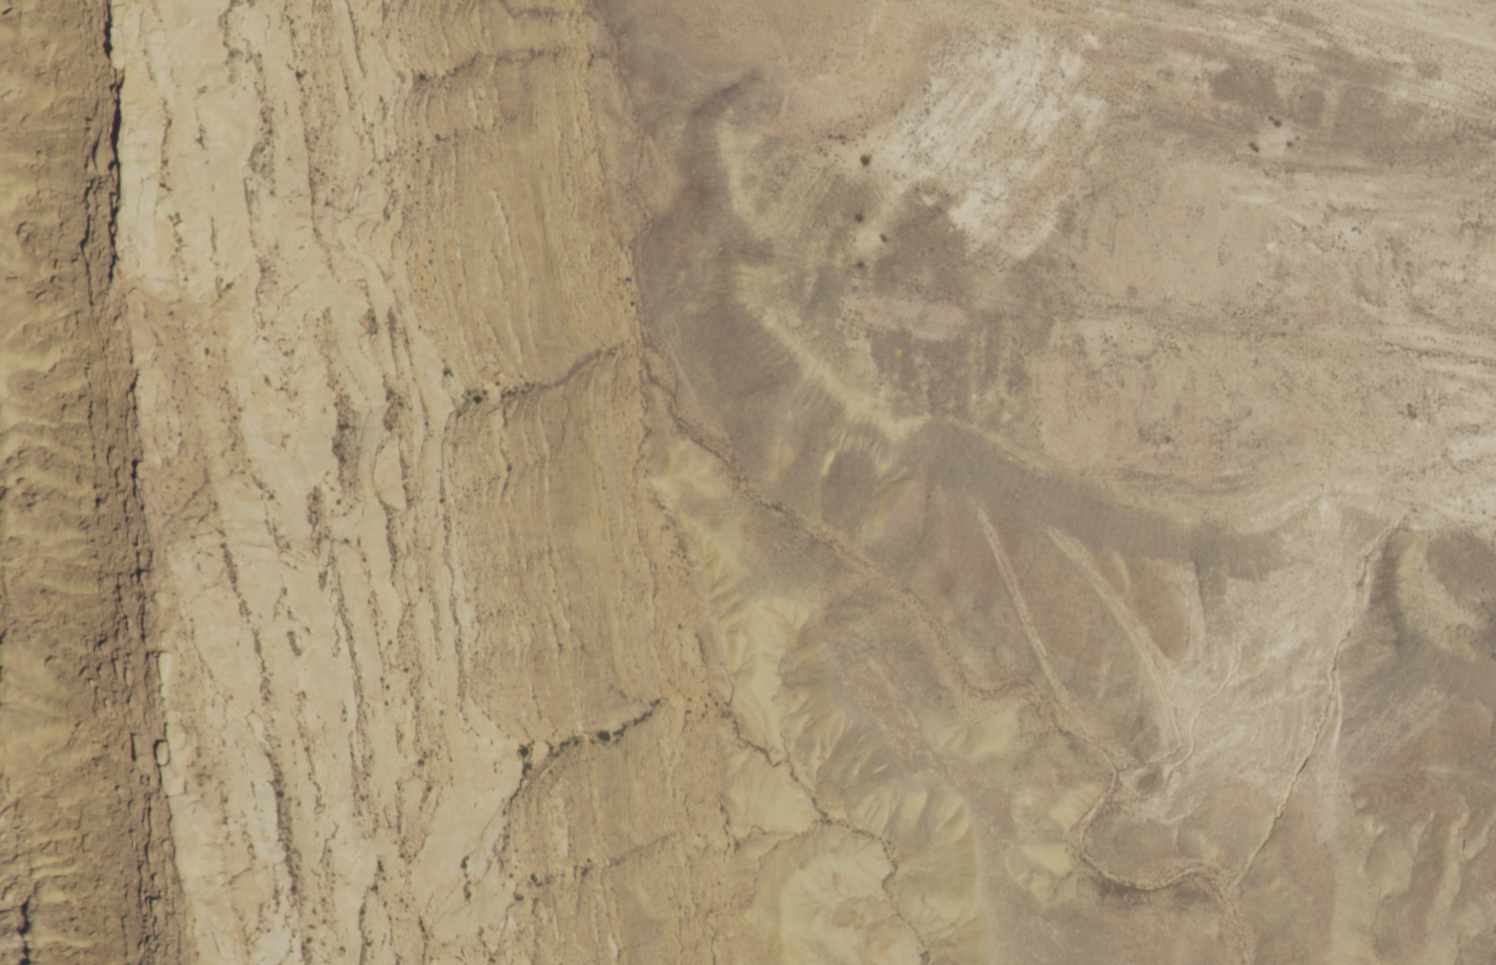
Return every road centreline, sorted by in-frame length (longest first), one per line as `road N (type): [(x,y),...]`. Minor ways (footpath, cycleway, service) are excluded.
road 1 (track): [(1495,78),(1151,65),(951,0)]

